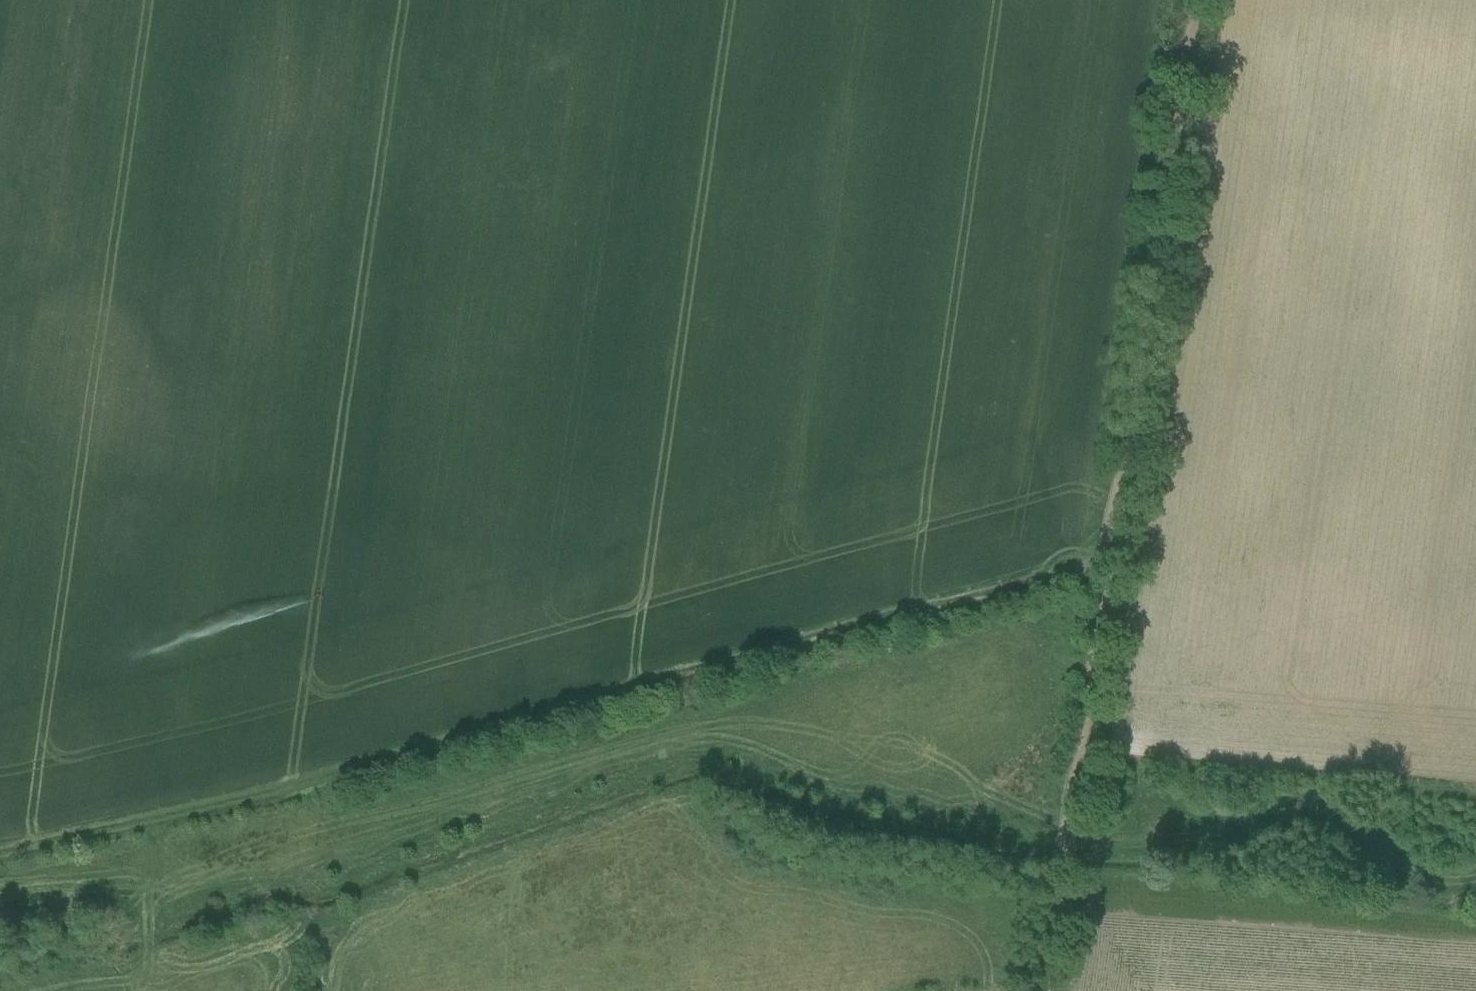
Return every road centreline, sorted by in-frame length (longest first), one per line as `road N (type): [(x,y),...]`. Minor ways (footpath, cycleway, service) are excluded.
road 1 (track): [(1110,555),(1195,0)]
road 2 (track): [(1044,990),(1110,555)]

